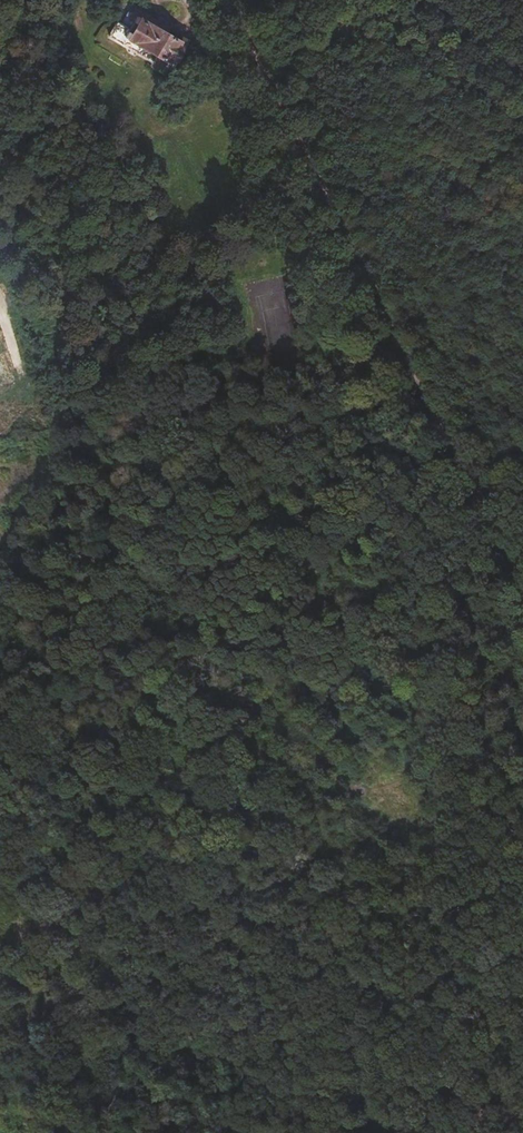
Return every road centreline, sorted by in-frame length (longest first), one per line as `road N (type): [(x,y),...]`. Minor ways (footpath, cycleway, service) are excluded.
road 1 (unclassified): [(230,0),(522,571)]

